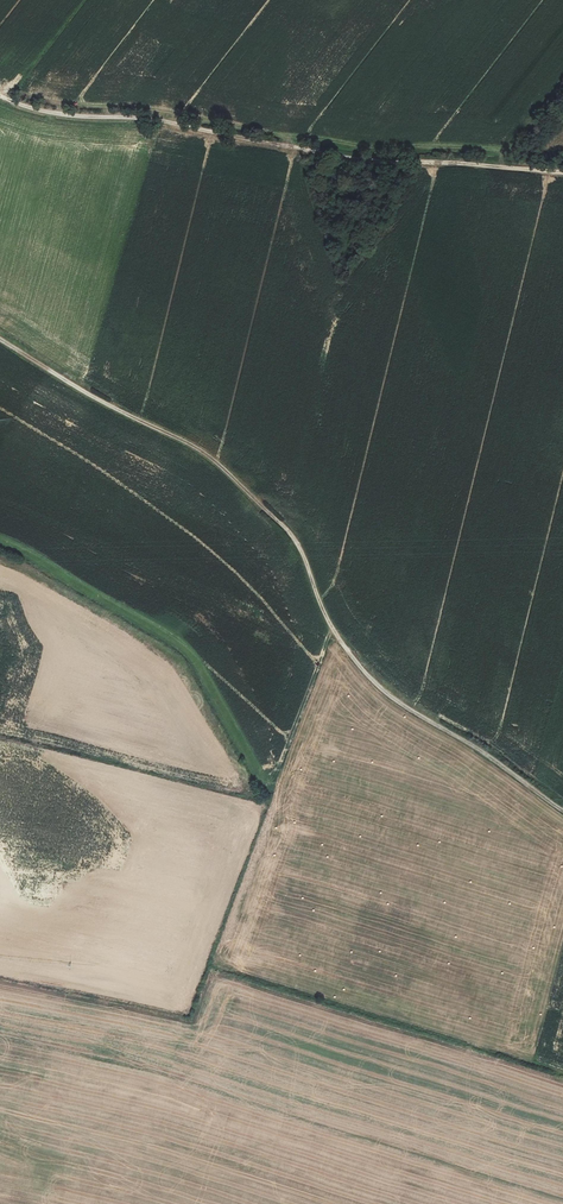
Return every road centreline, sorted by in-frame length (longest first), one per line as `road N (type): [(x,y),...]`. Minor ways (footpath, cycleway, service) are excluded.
road 1 (track): [(562,805),(458,733),(400,705),(363,672),(333,631),(300,548),(216,462),(0,343)]
road 2 (track): [(0,97),(333,153),(562,170)]

